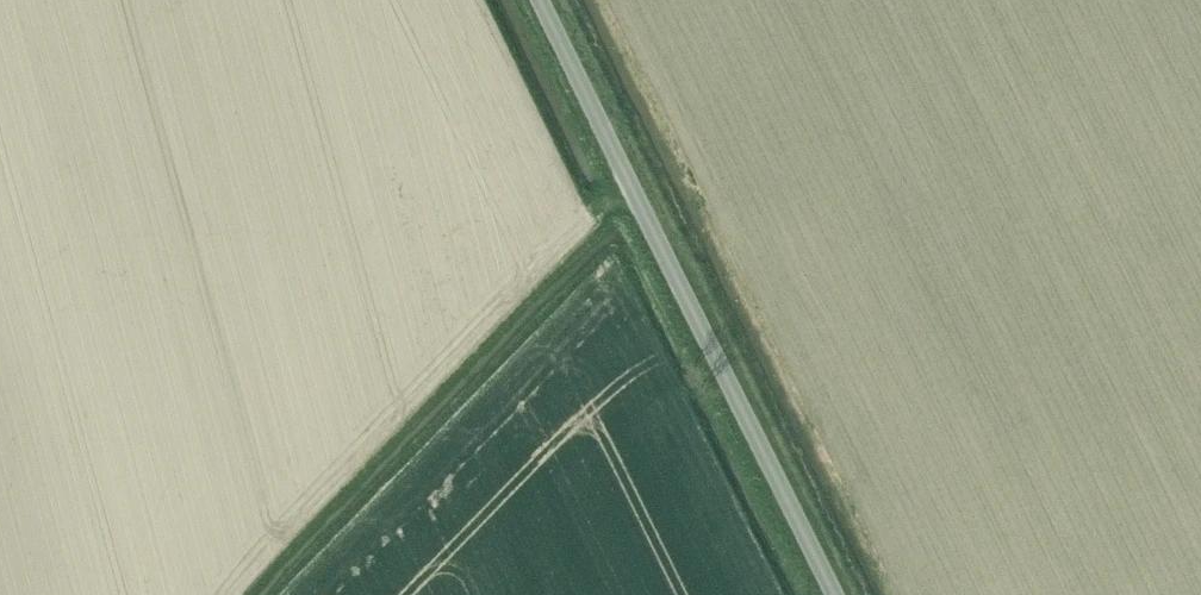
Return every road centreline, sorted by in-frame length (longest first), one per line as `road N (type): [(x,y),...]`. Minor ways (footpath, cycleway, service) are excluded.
road 1 (unclassified): [(829,594),(534,0)]

